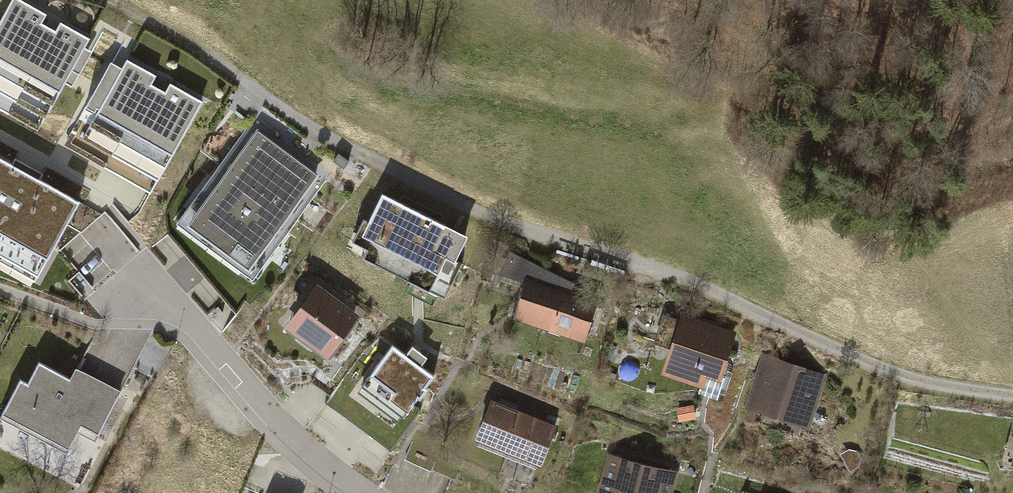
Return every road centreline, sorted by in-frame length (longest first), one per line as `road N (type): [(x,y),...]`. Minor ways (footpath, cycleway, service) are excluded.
road 1 (residential): [(363,492),(296,444),(156,297)]

